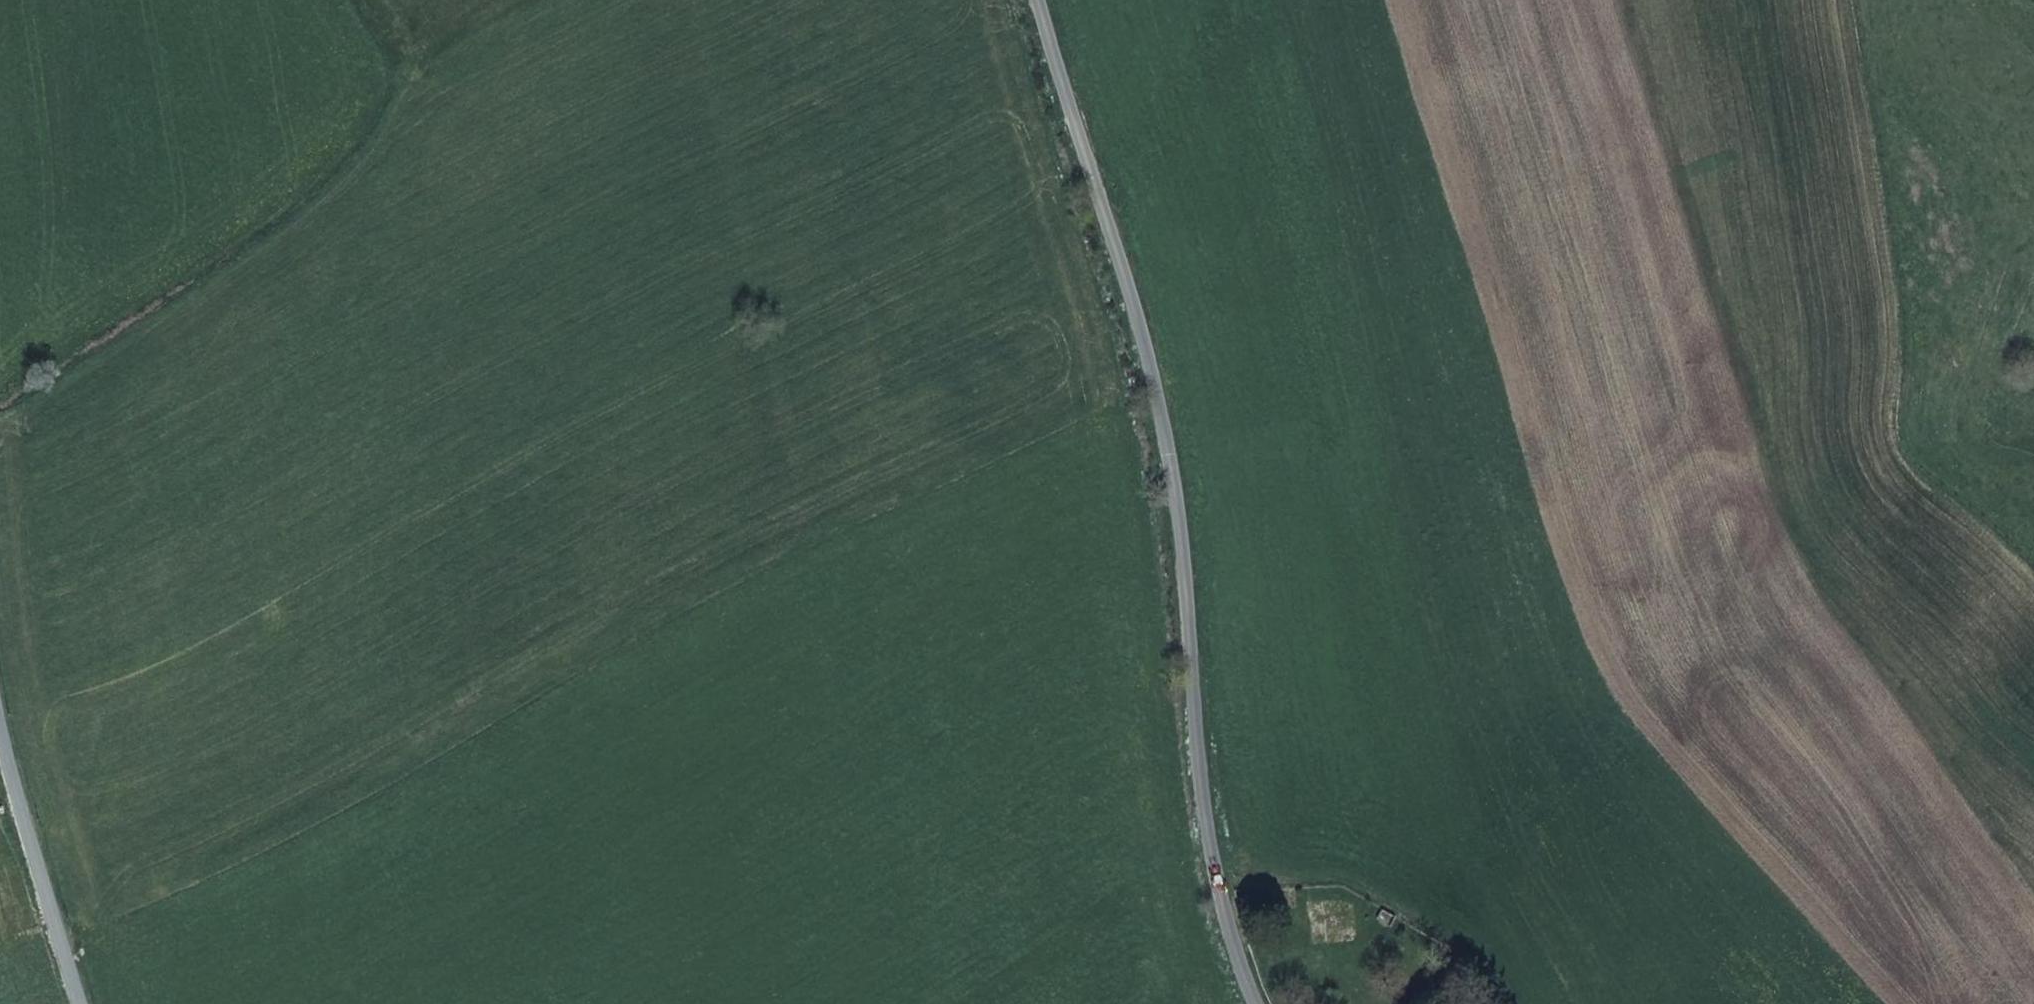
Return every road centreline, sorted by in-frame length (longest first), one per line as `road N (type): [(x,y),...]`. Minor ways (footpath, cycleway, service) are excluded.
road 1 (unclassified): [(1267,1003),(1231,939),(1174,458),(1051,0)]
road 2 (unclassified): [(0,724),(81,1003)]

